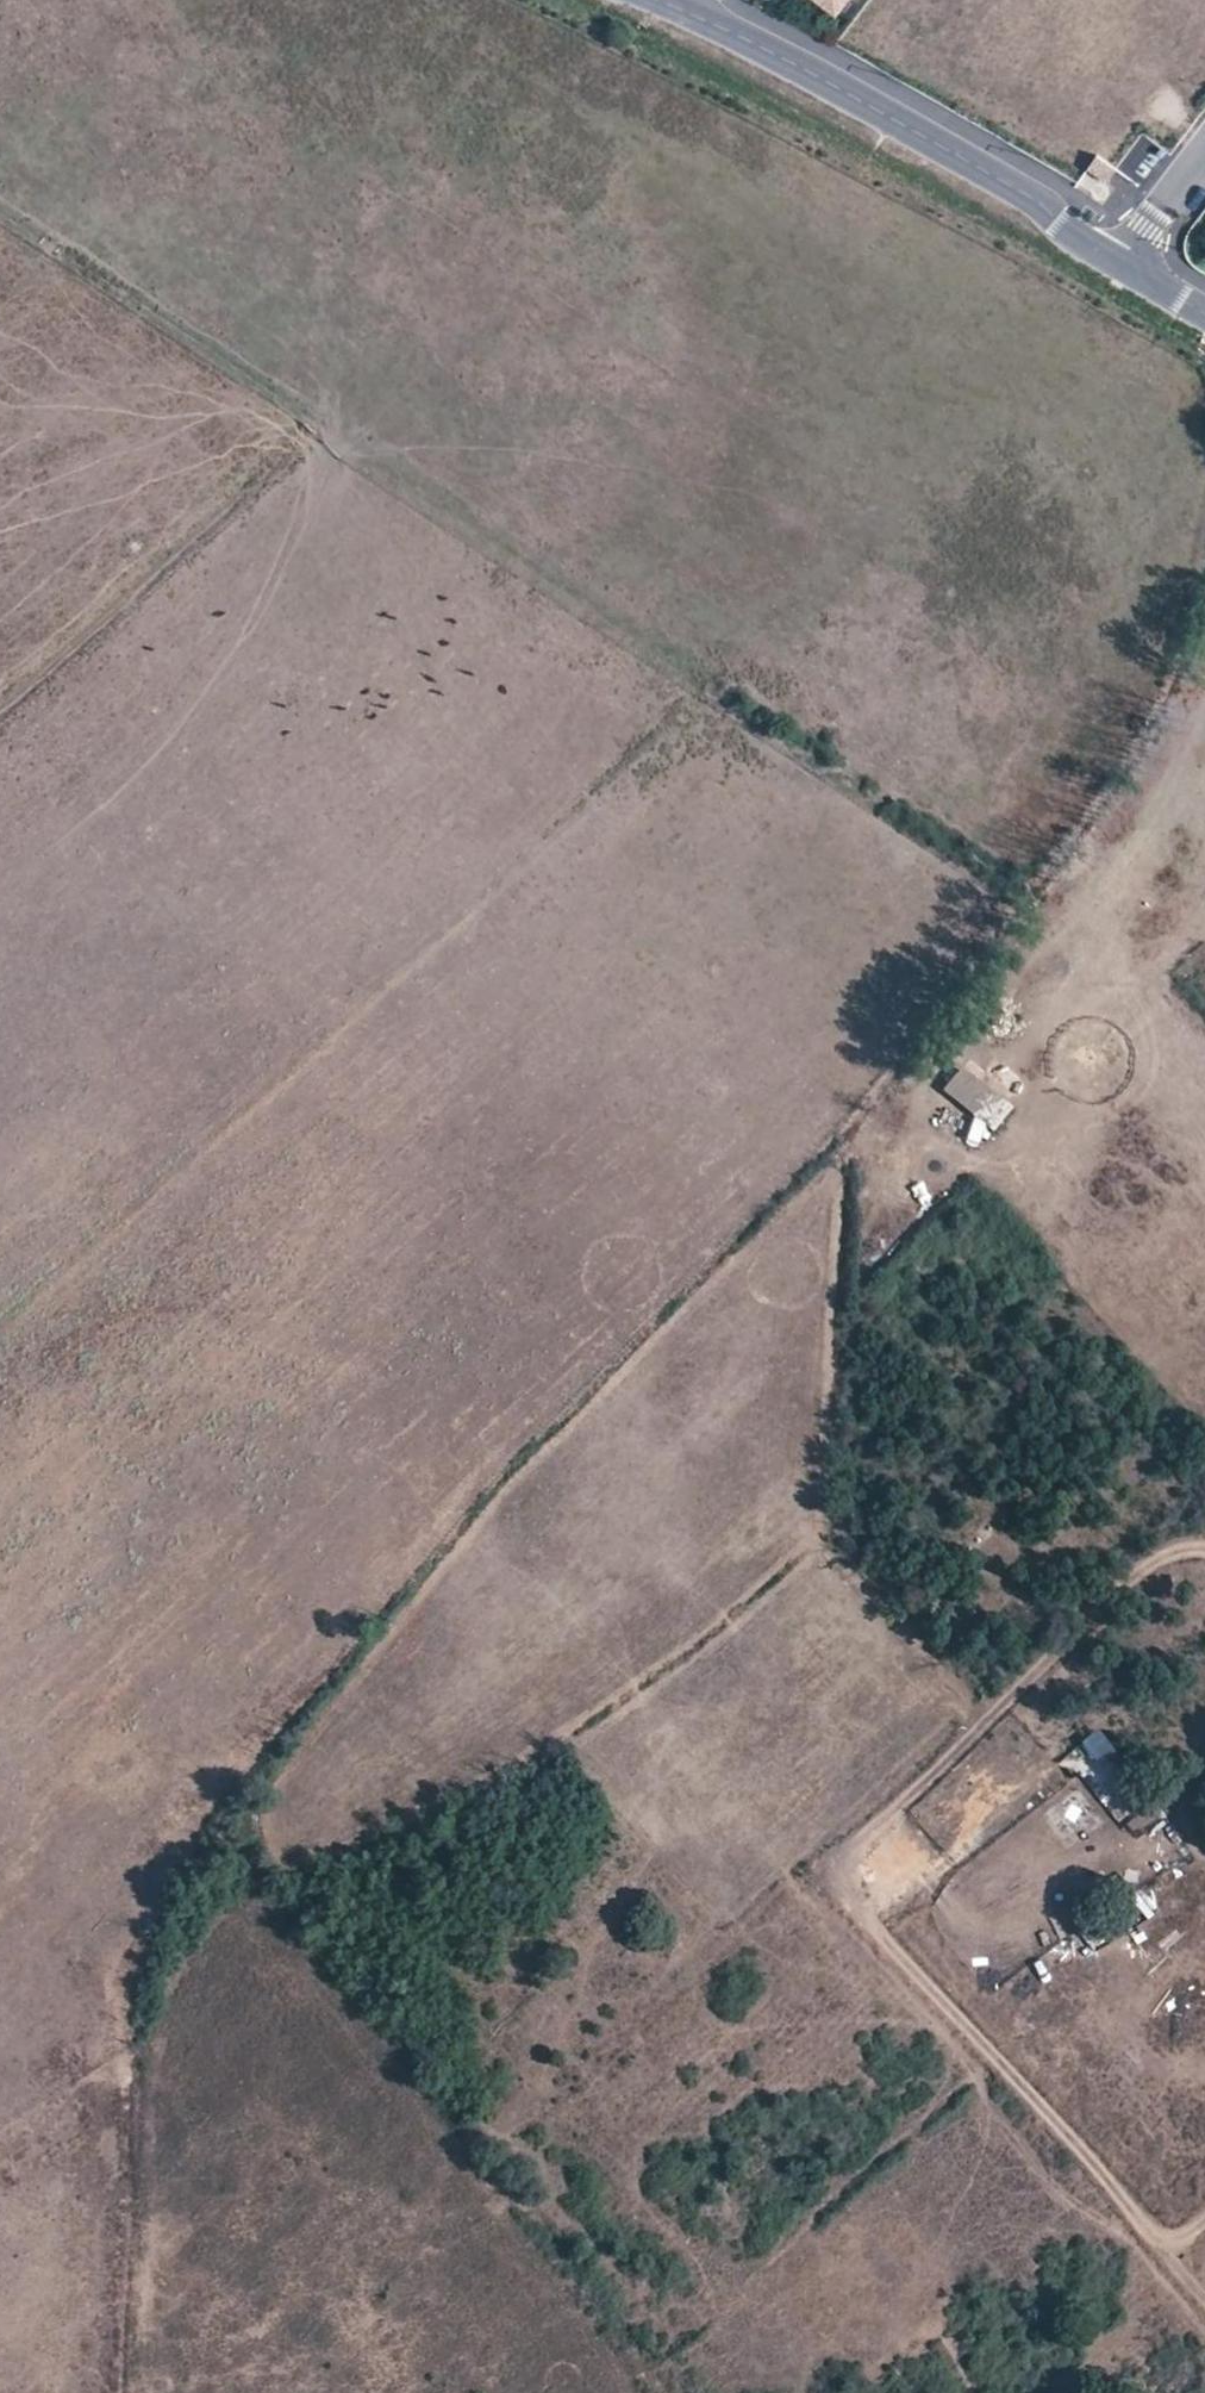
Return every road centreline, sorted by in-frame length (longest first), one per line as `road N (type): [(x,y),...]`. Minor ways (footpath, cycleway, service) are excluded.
road 1 (tertiary): [(1132,257),(809,72),(658,0)]
road 2 (track): [(1204,1553),(1166,1559),(850,1841)]
road 3 (residential): [(1204,155),(1132,257)]

